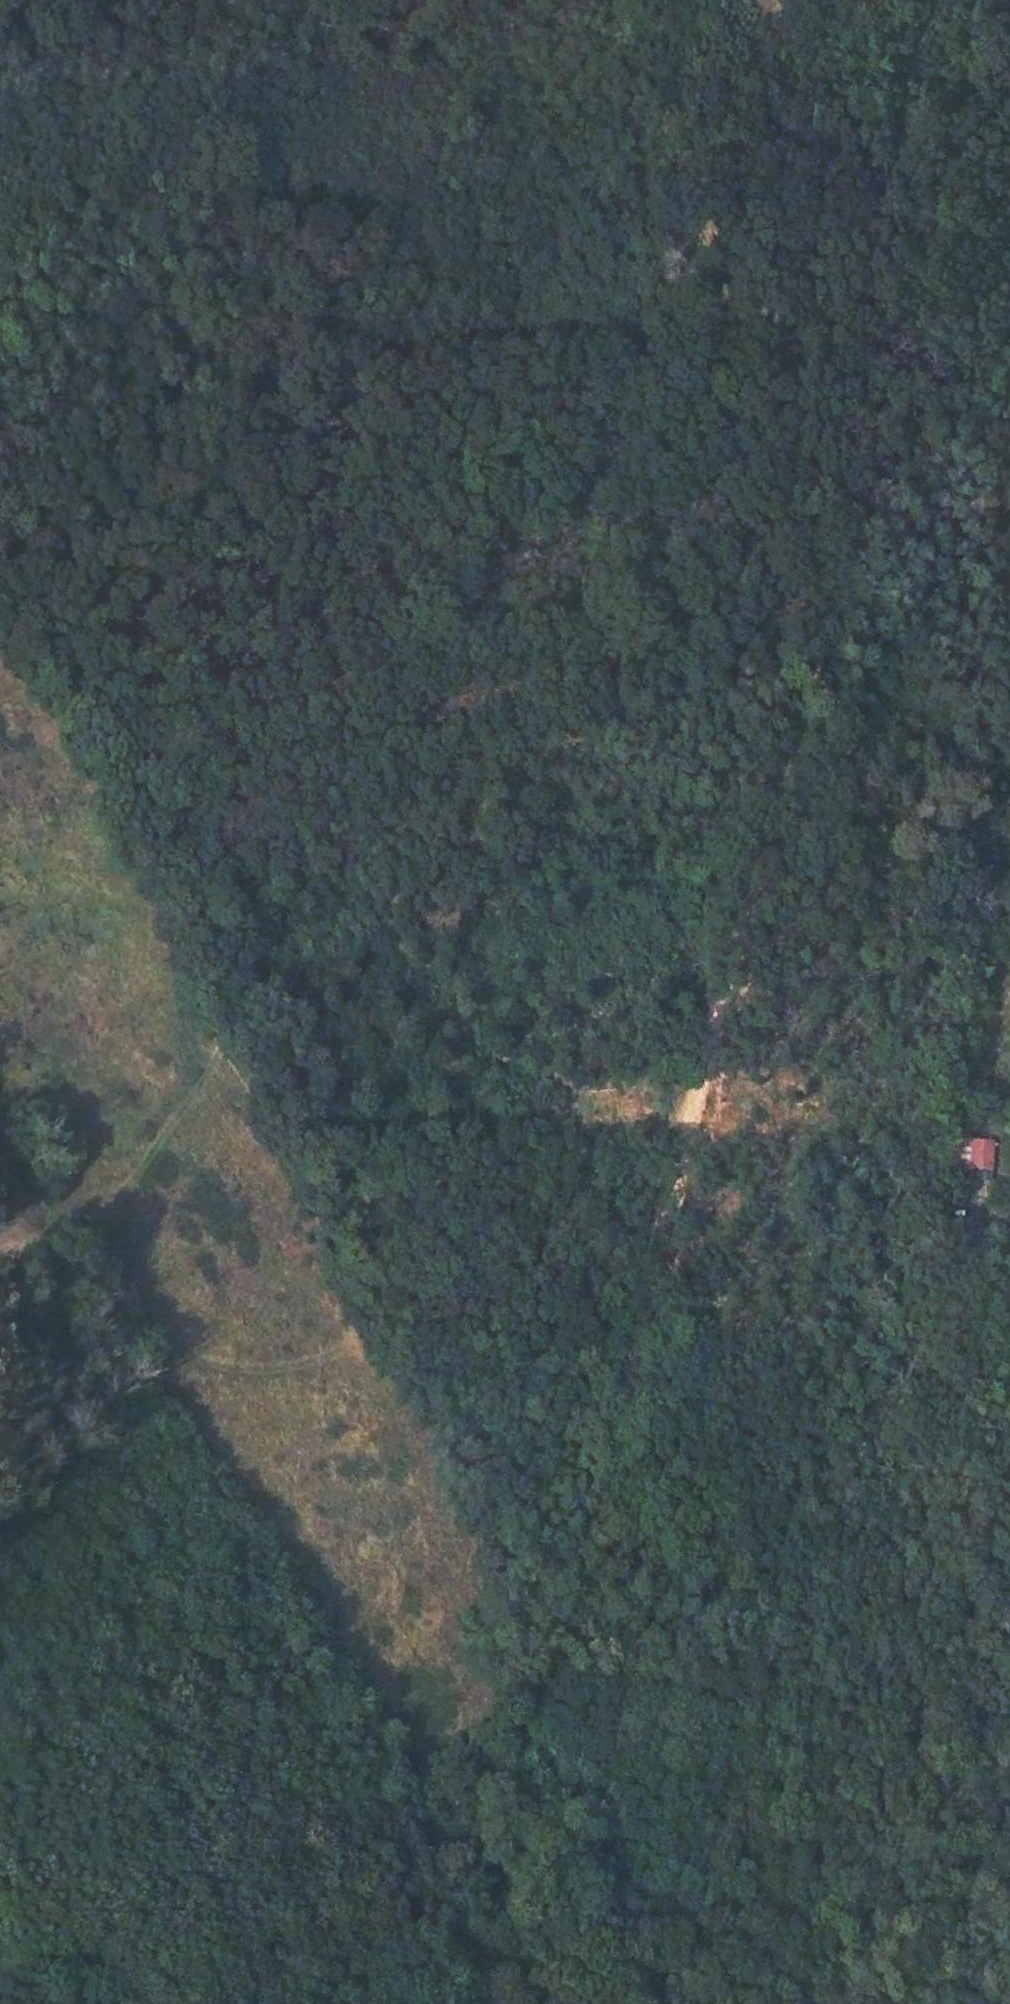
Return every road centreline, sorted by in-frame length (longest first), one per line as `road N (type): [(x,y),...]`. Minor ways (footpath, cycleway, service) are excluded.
road 1 (track): [(0,519),(295,1068),(469,1430),(526,1717),(598,1507),(696,1084),(866,508),(994,512)]
road 2 (track): [(994,512),(964,429),(927,235)]
road 3 (track): [(927,235),(907,114),(912,72),(940,0)]

